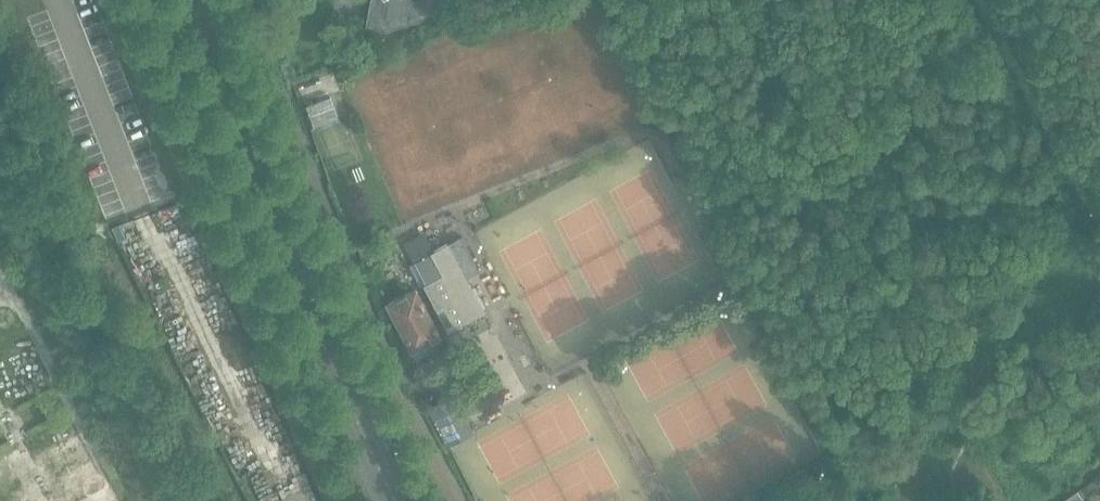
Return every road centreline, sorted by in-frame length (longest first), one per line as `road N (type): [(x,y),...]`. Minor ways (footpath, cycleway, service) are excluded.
road 1 (tertiary): [(393,500),(296,281),(192,0)]

